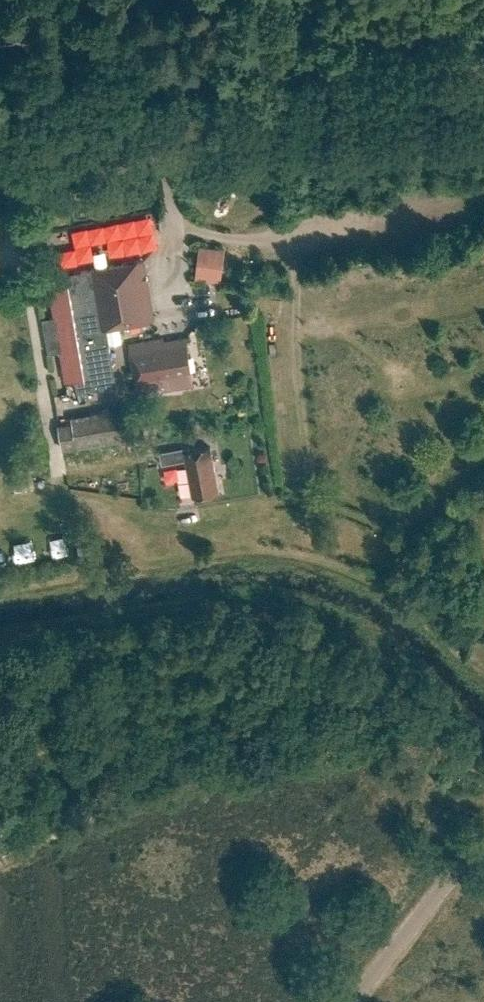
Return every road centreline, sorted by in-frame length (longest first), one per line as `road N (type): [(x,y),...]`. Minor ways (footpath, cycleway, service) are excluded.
road 1 (track): [(483,770),(387,747),(298,763),(188,787),(0,862)]
road 2 (unclassified): [(0,176),(483,82)]
road 3 (unclassified): [(352,1001),(483,839)]

